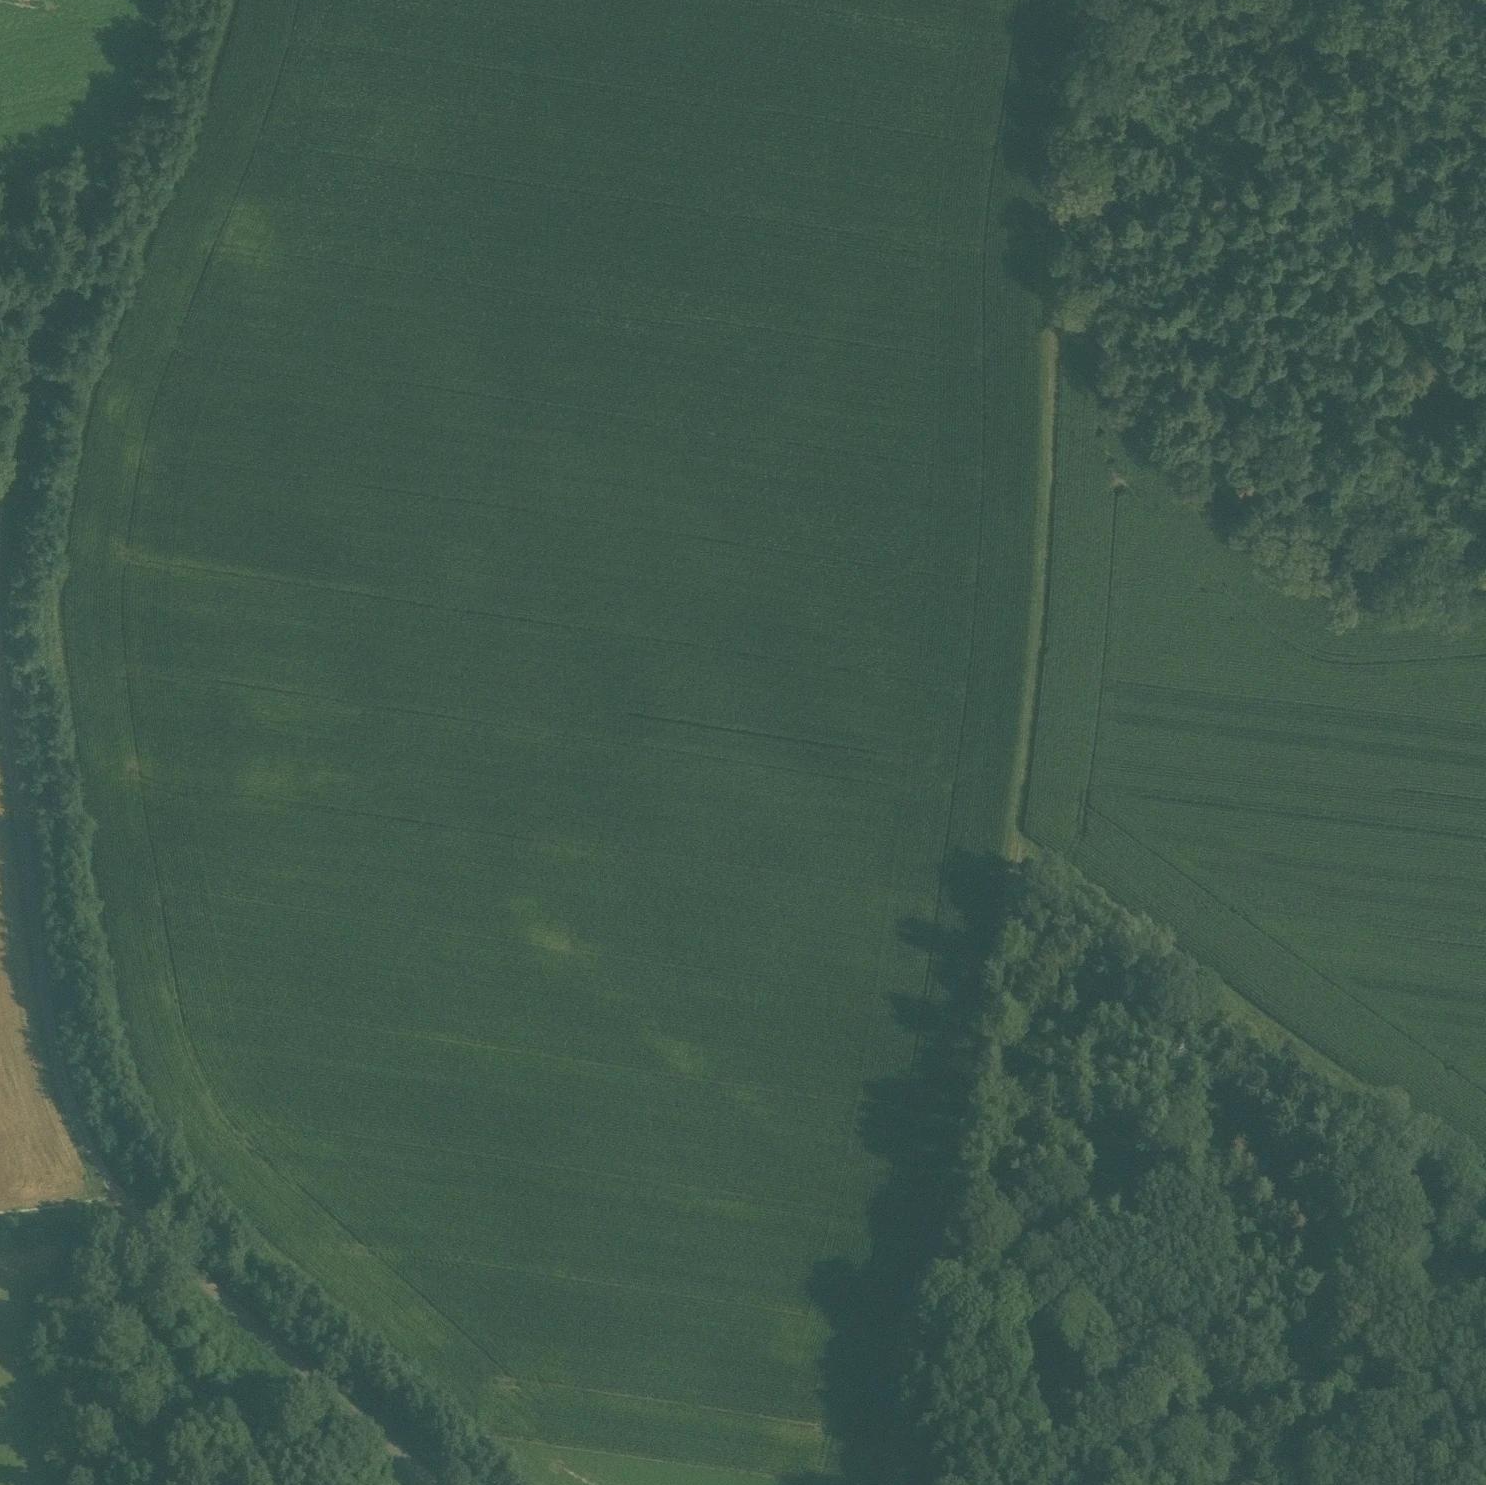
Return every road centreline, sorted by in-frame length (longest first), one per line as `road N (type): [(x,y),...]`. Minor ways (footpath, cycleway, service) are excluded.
road 1 (track): [(1084,0),(1049,211),(1039,643),(1013,856),(946,1234),(885,1484)]
road 2 (unclassified): [(0,659),(52,1039),(97,1158),(165,1244),(440,1484)]
road 3 (track): [(1051,306),(1077,322),(1250,516),(1339,595),(1485,586)]
road 4 (unclassified): [(0,303),(12,314),(26,364),(0,490)]
road 5 (track): [(125,1199),(0,1216)]

